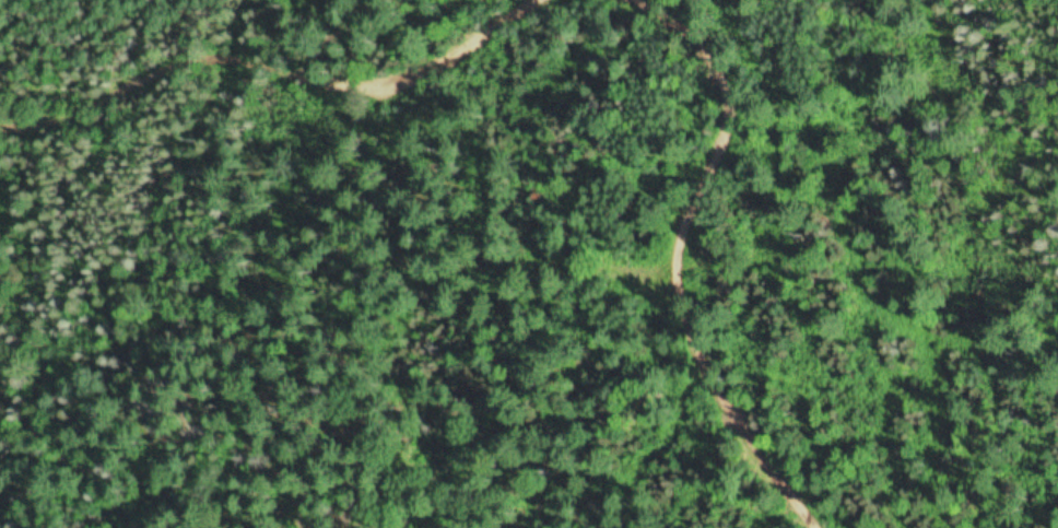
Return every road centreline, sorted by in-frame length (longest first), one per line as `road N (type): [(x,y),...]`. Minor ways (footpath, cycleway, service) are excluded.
road 1 (track): [(575,14),(643,15),(660,37),(681,105),(696,344),(826,527)]

